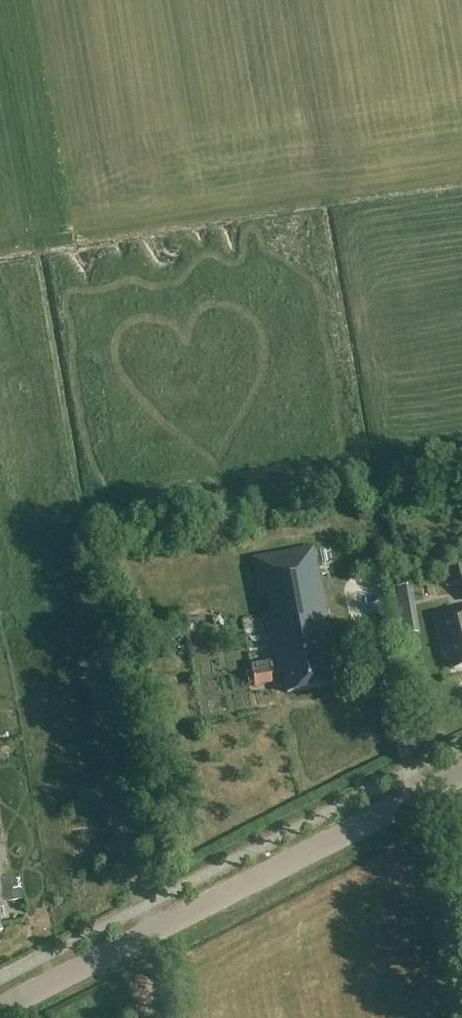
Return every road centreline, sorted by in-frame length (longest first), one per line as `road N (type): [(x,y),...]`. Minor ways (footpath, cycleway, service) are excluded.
road 1 (tertiary): [(0,1011),(461,774)]

